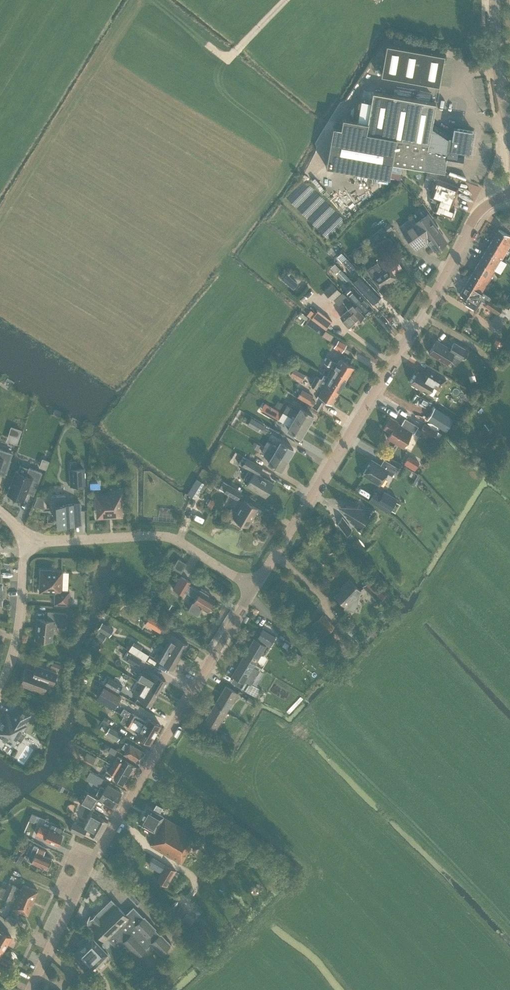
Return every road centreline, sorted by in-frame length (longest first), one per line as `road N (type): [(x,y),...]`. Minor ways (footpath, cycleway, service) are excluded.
road 1 (unclassified): [(255,588),(475,220),(509,194)]
road 2 (unclassified): [(31,989),(90,862),(255,588)]
road 3 (residential): [(255,588),(168,537),(30,536)]
road 4 (residential): [(0,694),(21,631),(30,536)]
road 5 (tertiary): [(509,127),(494,0)]

